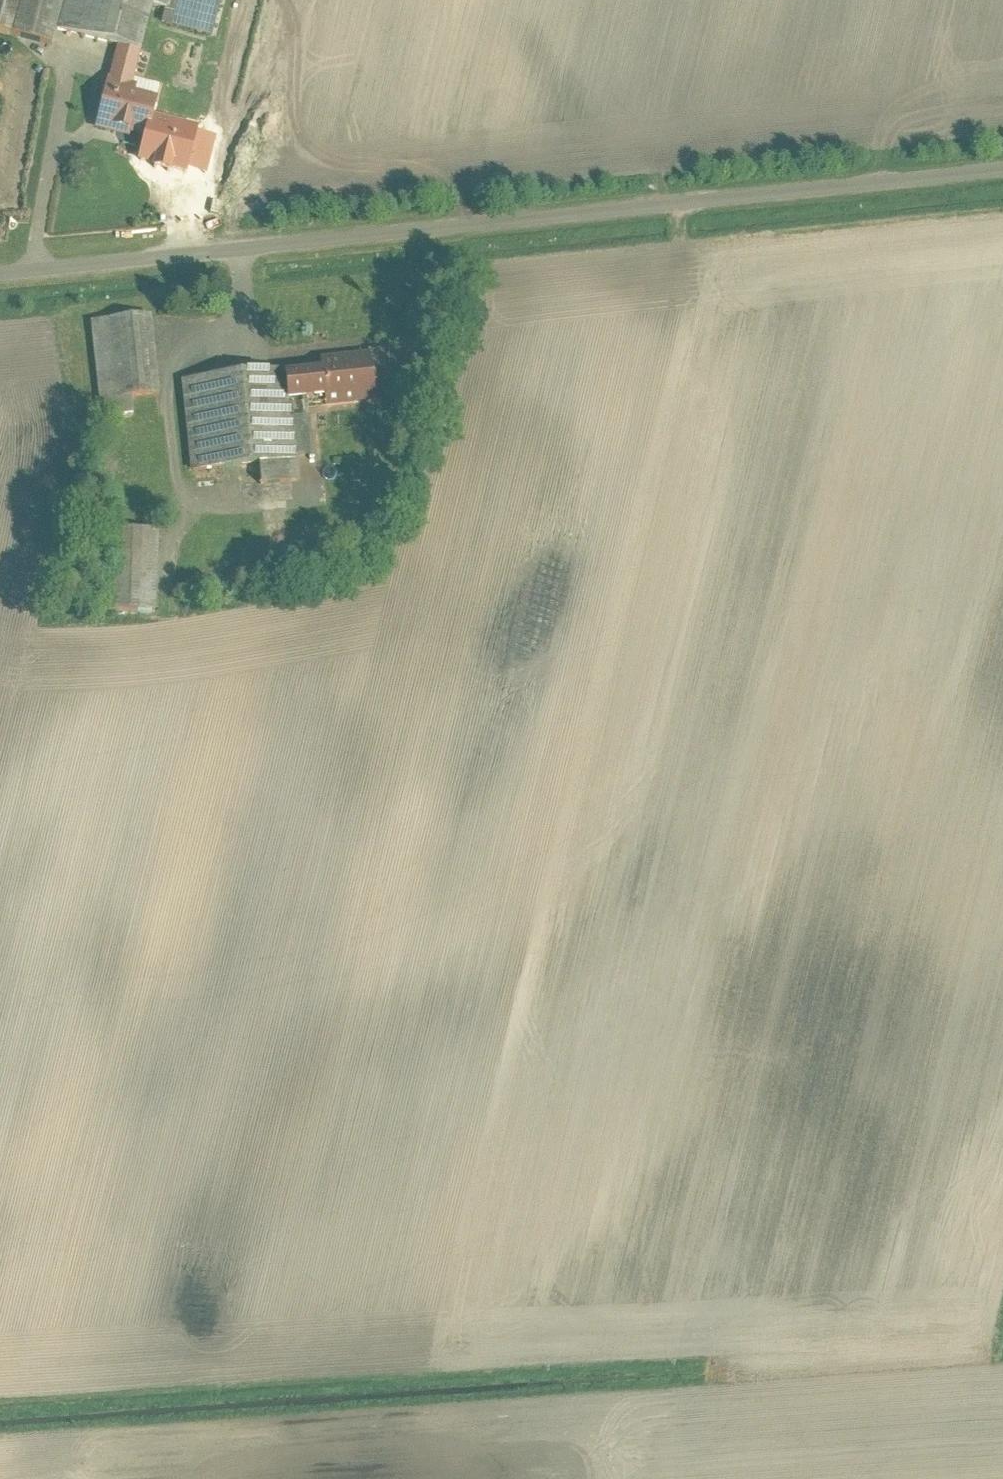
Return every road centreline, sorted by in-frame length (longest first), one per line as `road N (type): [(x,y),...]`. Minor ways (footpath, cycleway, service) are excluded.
road 1 (residential): [(0,272),(1002,168)]

